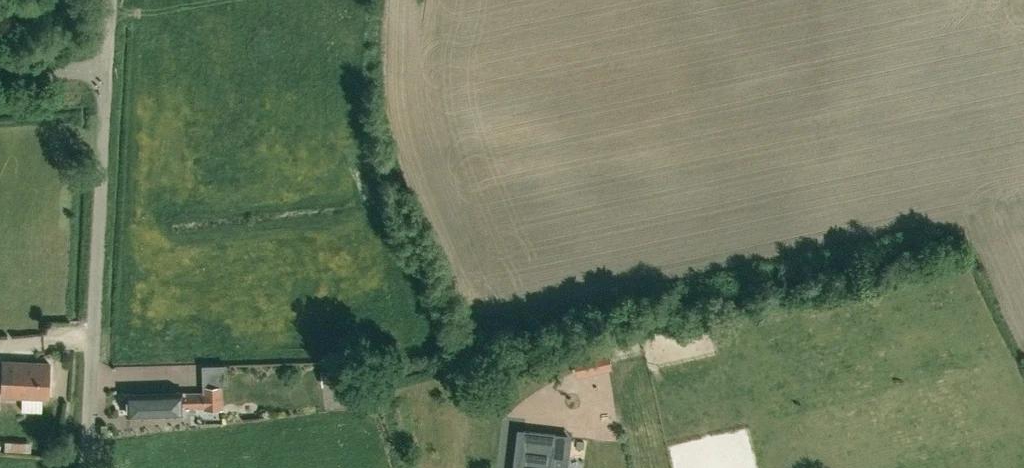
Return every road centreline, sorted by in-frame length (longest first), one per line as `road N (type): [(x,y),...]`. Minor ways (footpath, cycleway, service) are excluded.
road 1 (unclassified): [(91,467),(106,73)]

